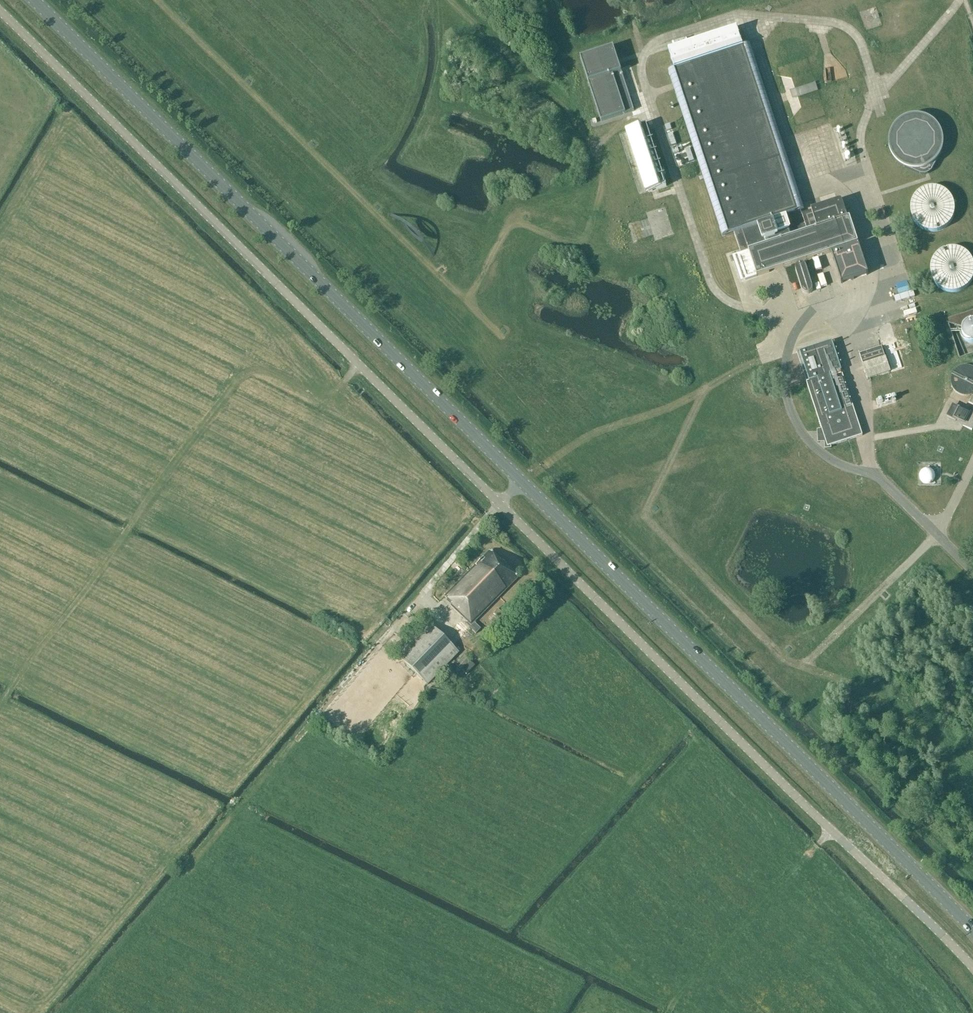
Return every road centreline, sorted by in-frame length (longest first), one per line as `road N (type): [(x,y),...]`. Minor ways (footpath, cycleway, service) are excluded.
road 1 (unclassified): [(972,968),(0,9)]
road 2 (primary): [(972,930),(34,0)]
road 3 (track): [(315,718),(188,867)]

